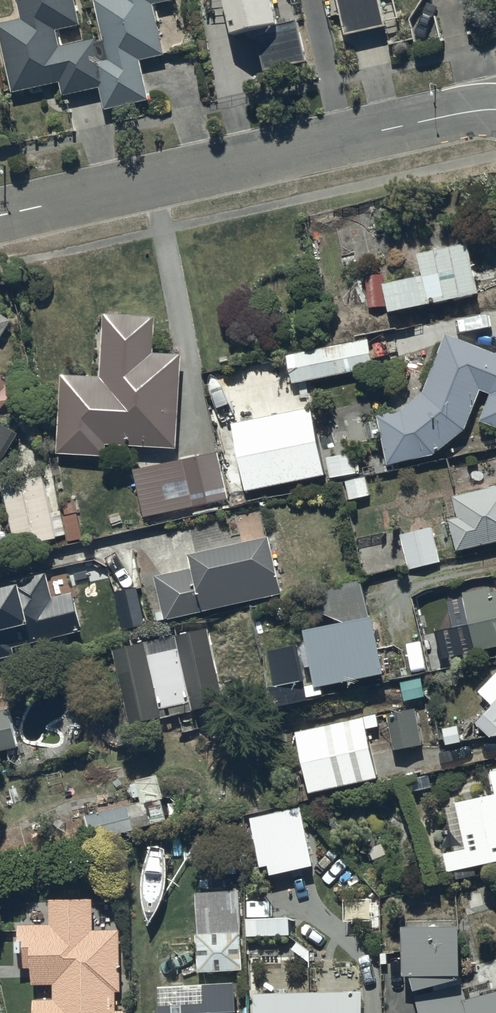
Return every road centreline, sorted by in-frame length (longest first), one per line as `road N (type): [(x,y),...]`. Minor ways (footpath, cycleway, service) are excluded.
road 1 (residential): [(0,215),(495,110)]

